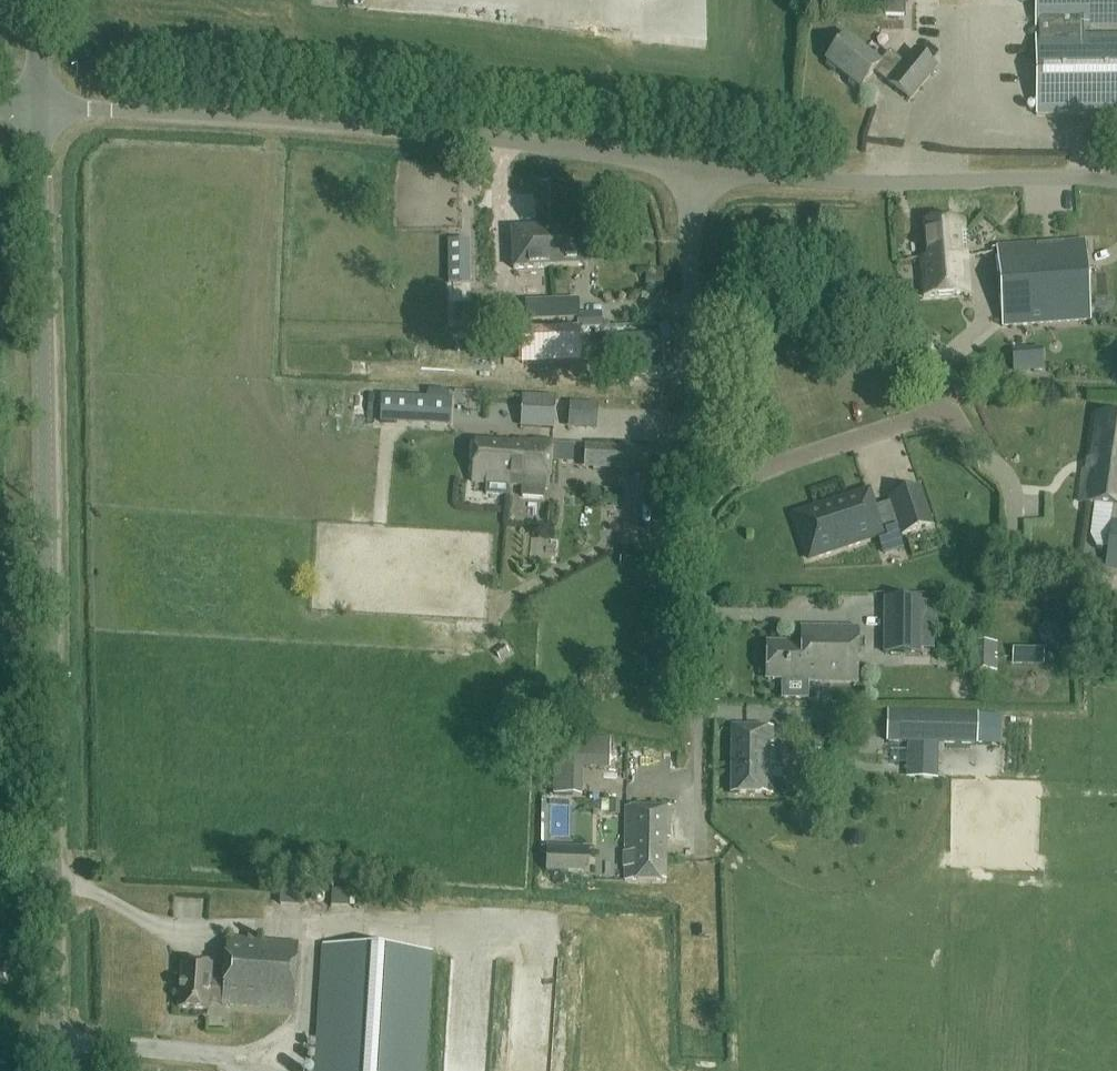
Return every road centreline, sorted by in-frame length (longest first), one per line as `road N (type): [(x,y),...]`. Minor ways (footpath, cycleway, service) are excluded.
road 1 (tertiary): [(55,1070),(41,105)]
road 2 (unclassified): [(688,164),(212,113),(41,105)]
road 3 (unclassified): [(1116,180),(848,183),(688,164)]
road 4 (residential): [(698,850),(699,490)]
road 5 (residential): [(699,490),(688,164)]
road 6 (residential): [(925,414),(699,490)]

